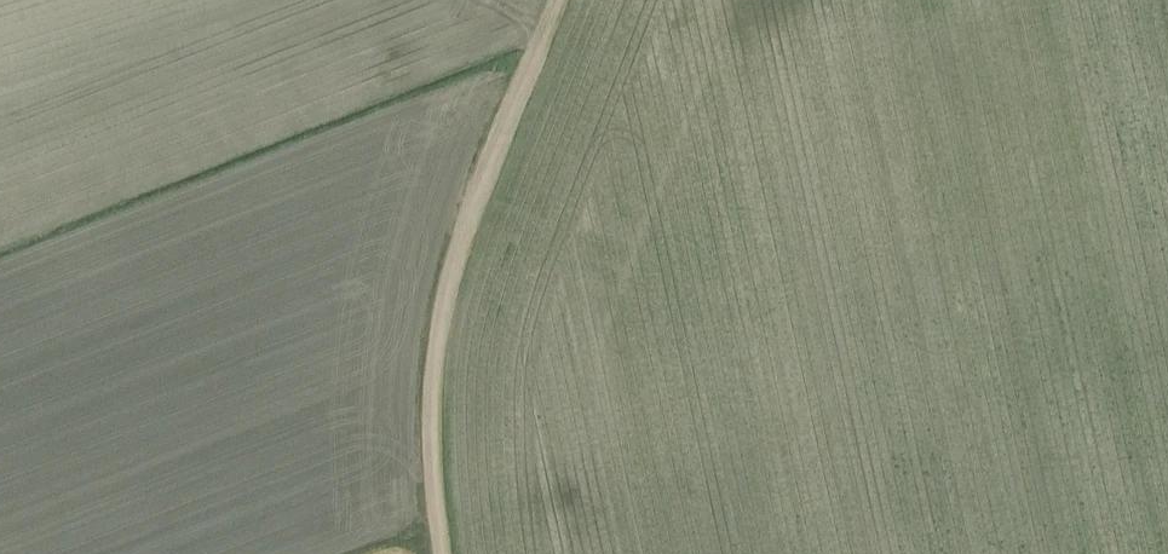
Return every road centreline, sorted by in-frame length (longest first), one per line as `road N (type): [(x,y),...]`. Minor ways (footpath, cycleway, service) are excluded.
road 1 (track): [(442,553),(431,435),(440,321),(455,257),(559,0)]

